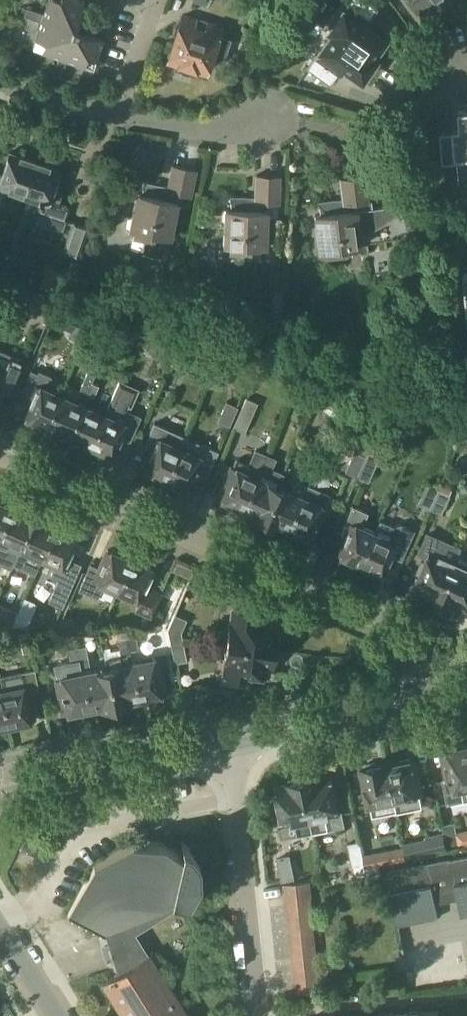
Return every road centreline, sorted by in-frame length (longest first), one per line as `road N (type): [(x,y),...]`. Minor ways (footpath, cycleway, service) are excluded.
road 1 (residential): [(425,693),(397,635),(335,592),(0,448)]
road 2 (residential): [(259,1015),(225,736)]
road 3 (tertiary): [(0,785),(225,736)]
road 4 (tertiary): [(225,736),(425,693)]
road 5 (residential): [(276,112),(246,127),(116,116)]
road 6 (residential): [(116,116),(156,0)]
road 7 (residential): [(116,116),(0,79)]

